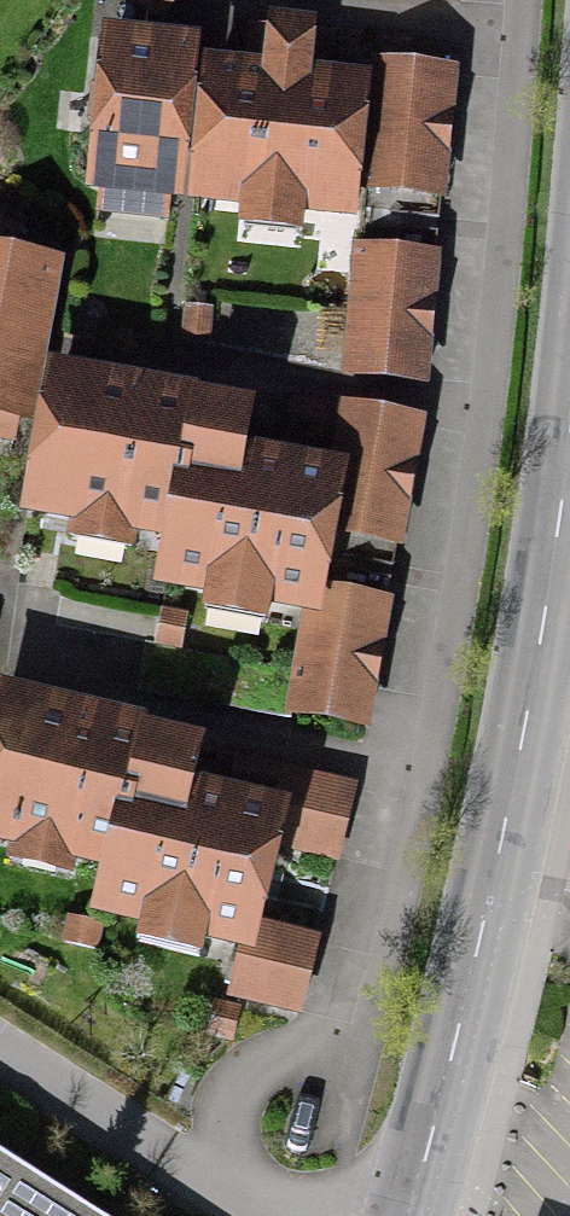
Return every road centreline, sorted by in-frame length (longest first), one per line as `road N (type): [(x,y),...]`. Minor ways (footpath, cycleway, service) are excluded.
road 1 (primary): [(419,1215),(469,1083),(508,875),(569,422)]

